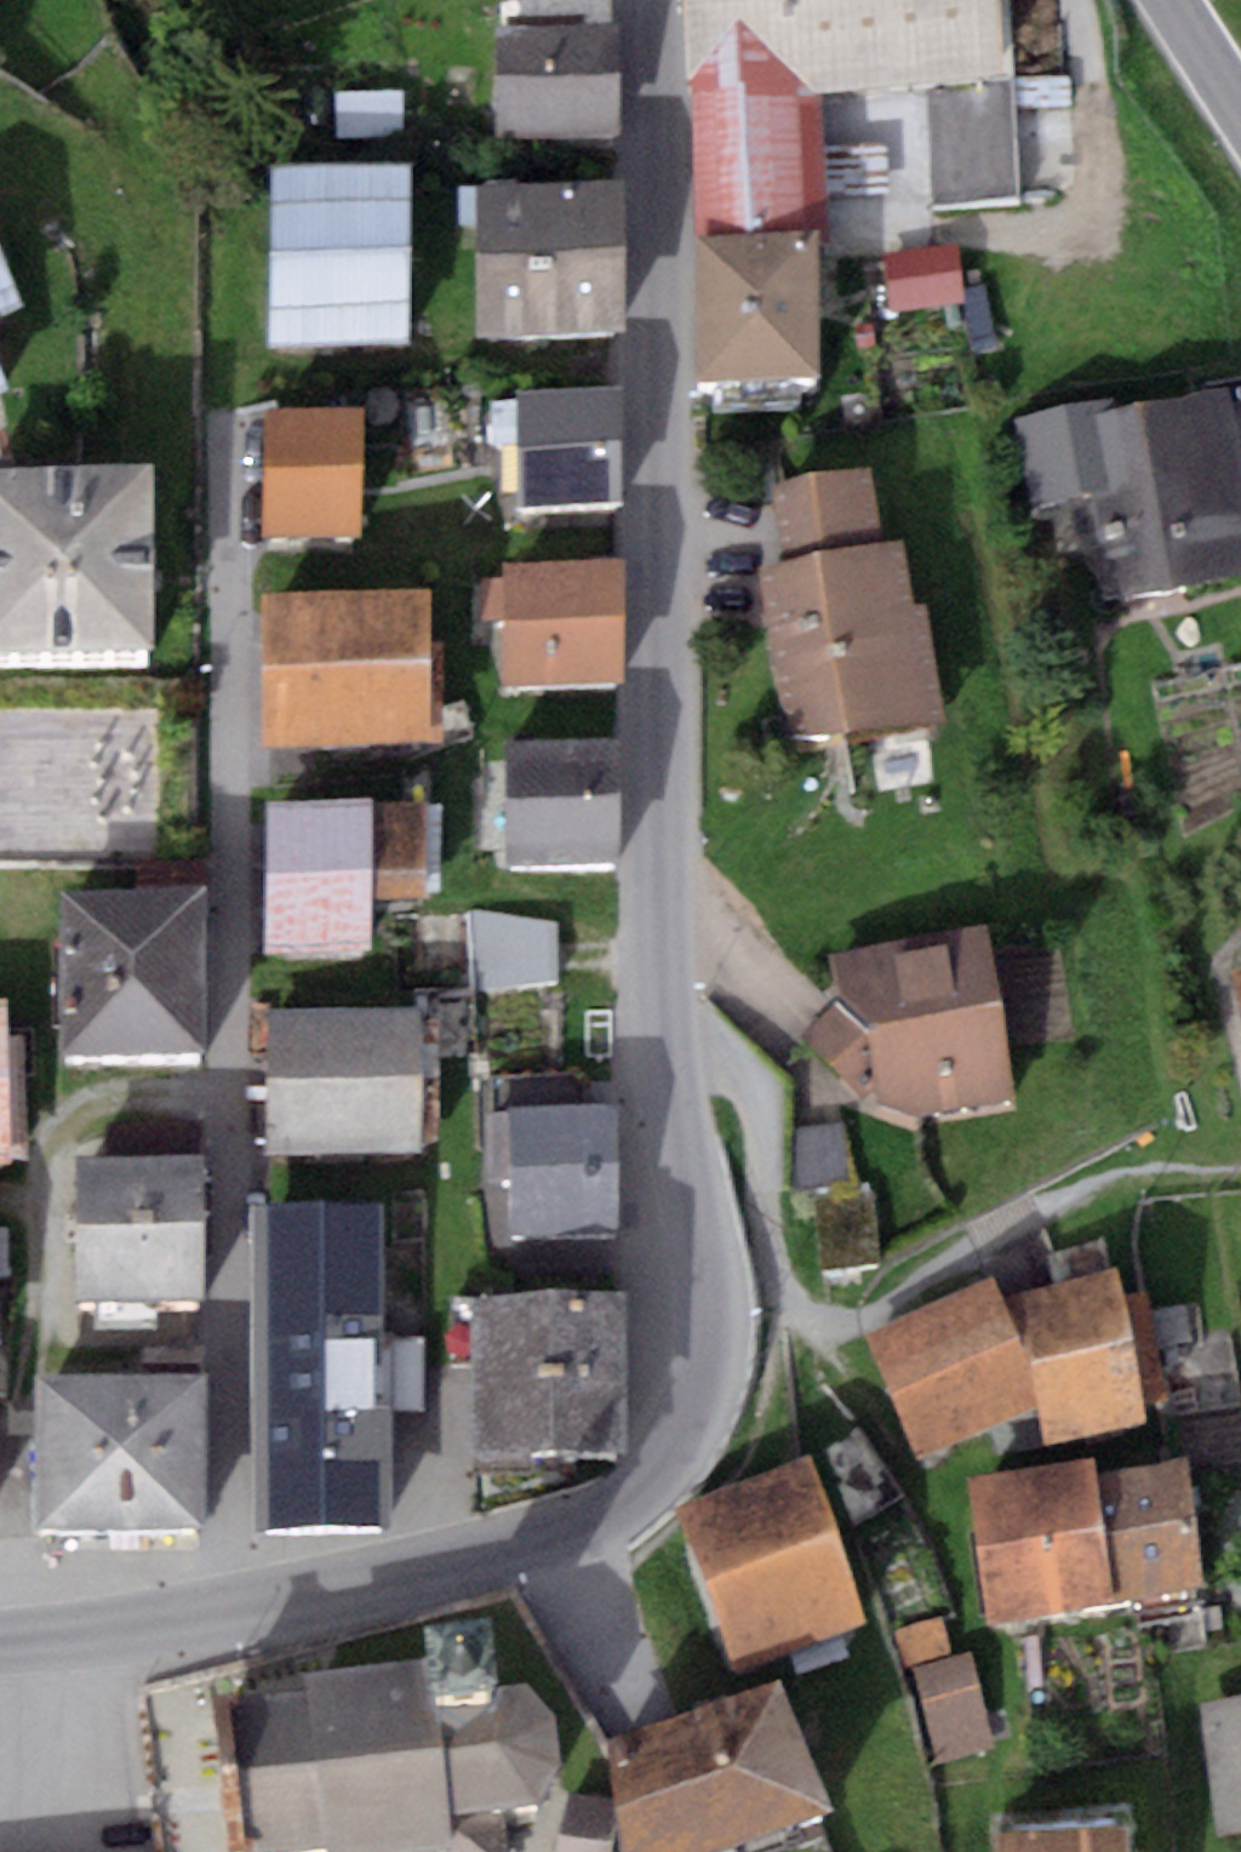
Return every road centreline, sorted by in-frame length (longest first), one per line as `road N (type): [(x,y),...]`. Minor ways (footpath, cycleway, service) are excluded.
road 1 (unclassified): [(646,0),(661,1043),(699,1233),(710,1310),(704,1367),(687,1427),(654,1476),(614,1513),(460,1564),(245,1608)]
road 2 (residential): [(220,419),(232,1505),(245,1608)]
road 3 (unclassified): [(245,1608),(32,1641)]
road 4 (residential): [(0,1807),(36,1788),(32,1641)]

